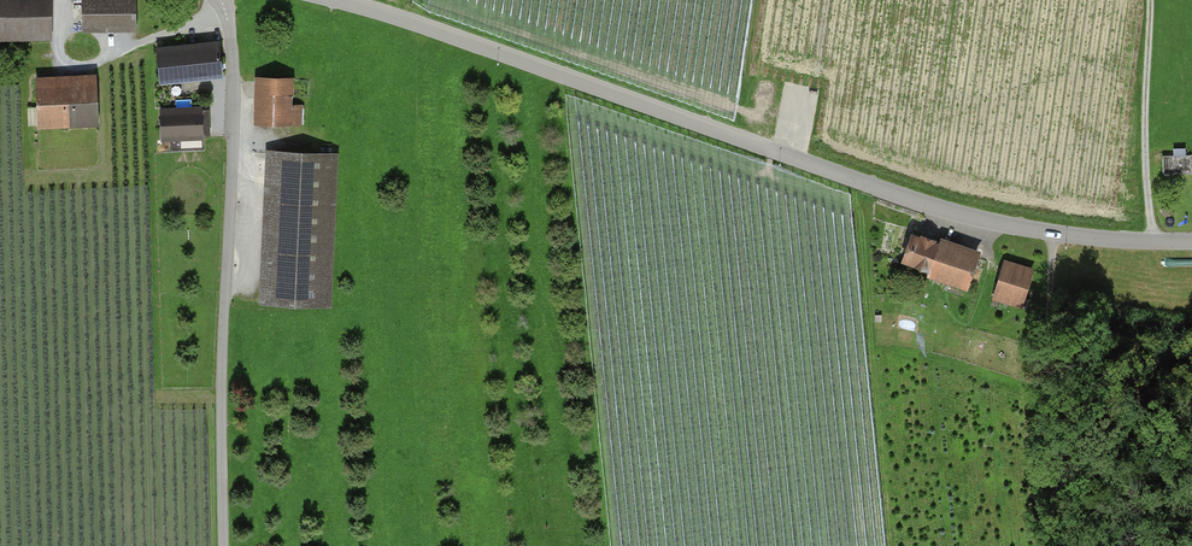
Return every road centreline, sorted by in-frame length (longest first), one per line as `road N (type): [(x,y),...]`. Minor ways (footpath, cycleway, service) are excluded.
road 1 (unclassified): [(1191,241),(998,224),(337,0)]
road 2 (residential): [(226,292),(233,78),(222,0)]
road 3 (unclassified): [(223,545),(226,292)]
road 4 (track): [(1151,0),(1146,116),(1155,241)]

